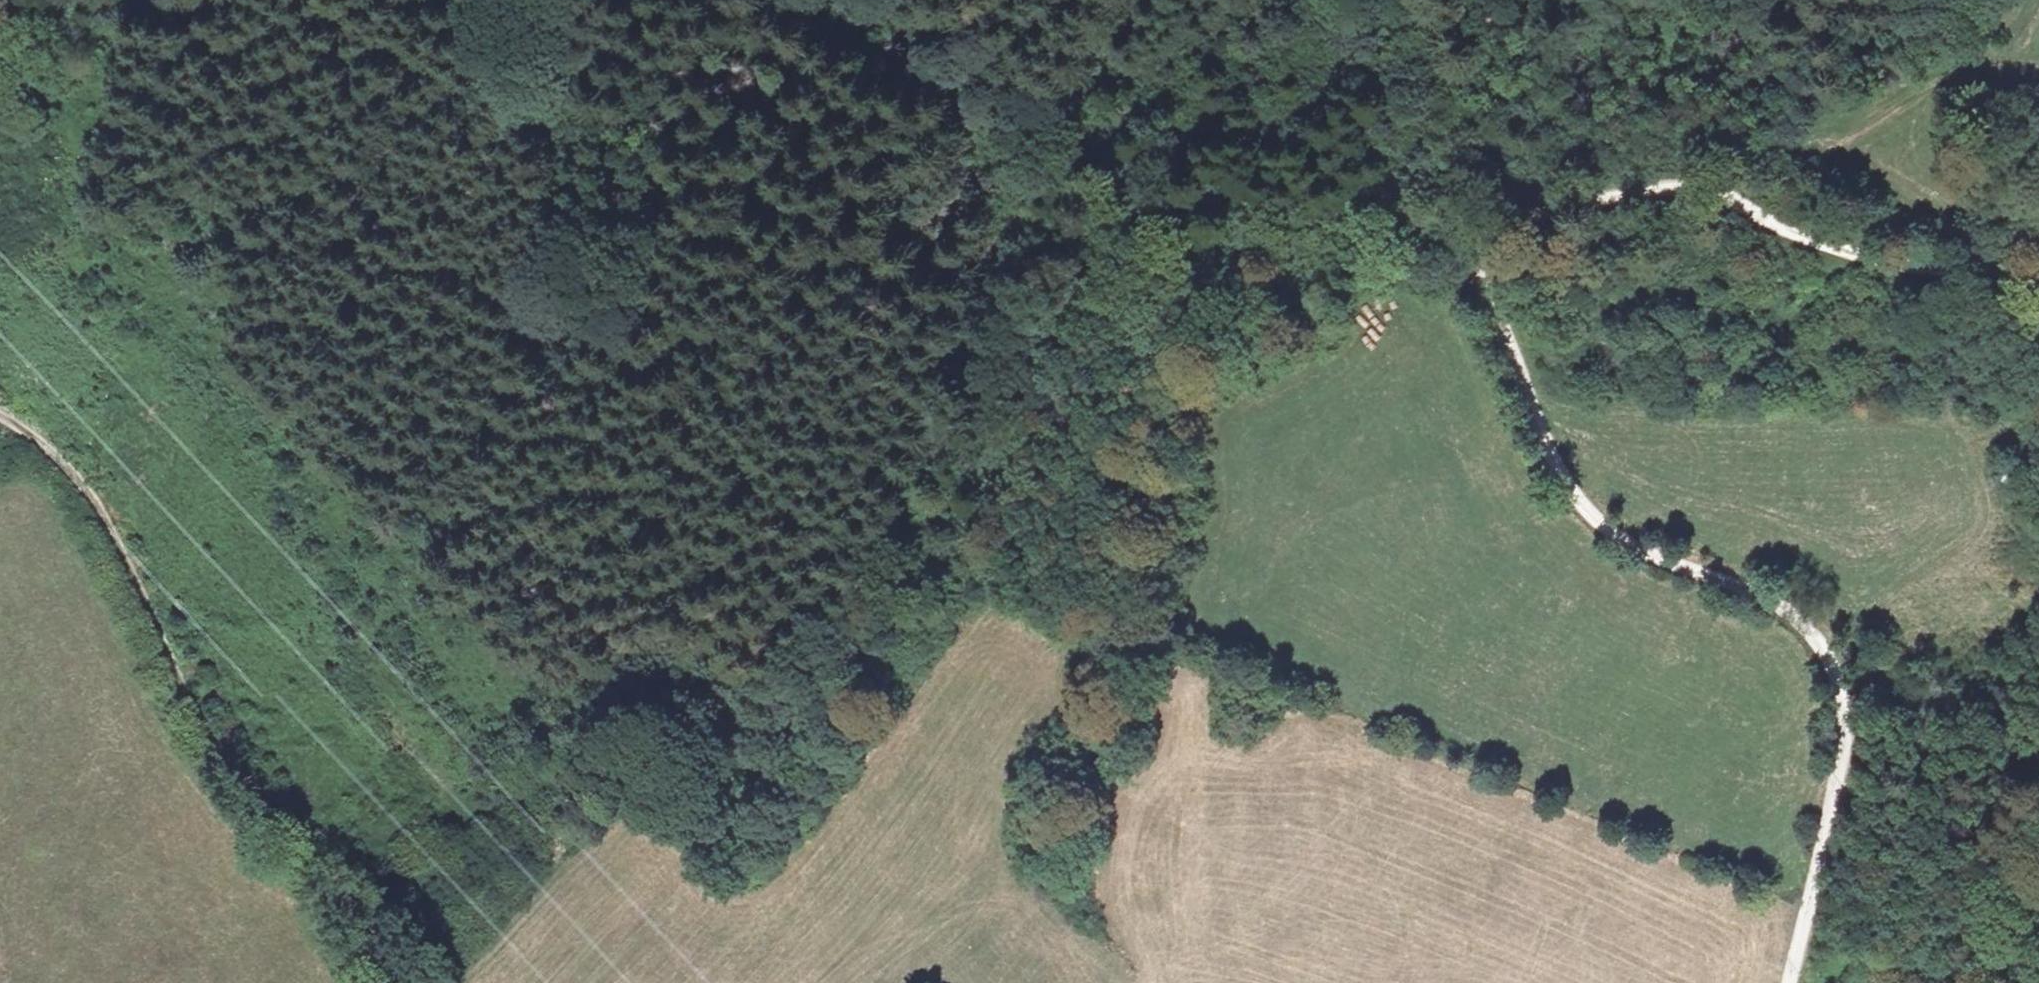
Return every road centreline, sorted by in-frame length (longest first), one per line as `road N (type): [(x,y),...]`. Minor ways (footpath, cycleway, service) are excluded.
road 1 (track): [(1508,271),(1512,333),(1581,491),(1627,540),(1776,603),(1827,637),(1851,676),(1860,775),(1809,982)]
road 2 (track): [(333,982),(261,855),(92,477),(0,411)]
road 3 (track): [(2038,238),(1981,263),(1899,265),(1603,187),(1560,197),(1519,235),(1508,271)]

